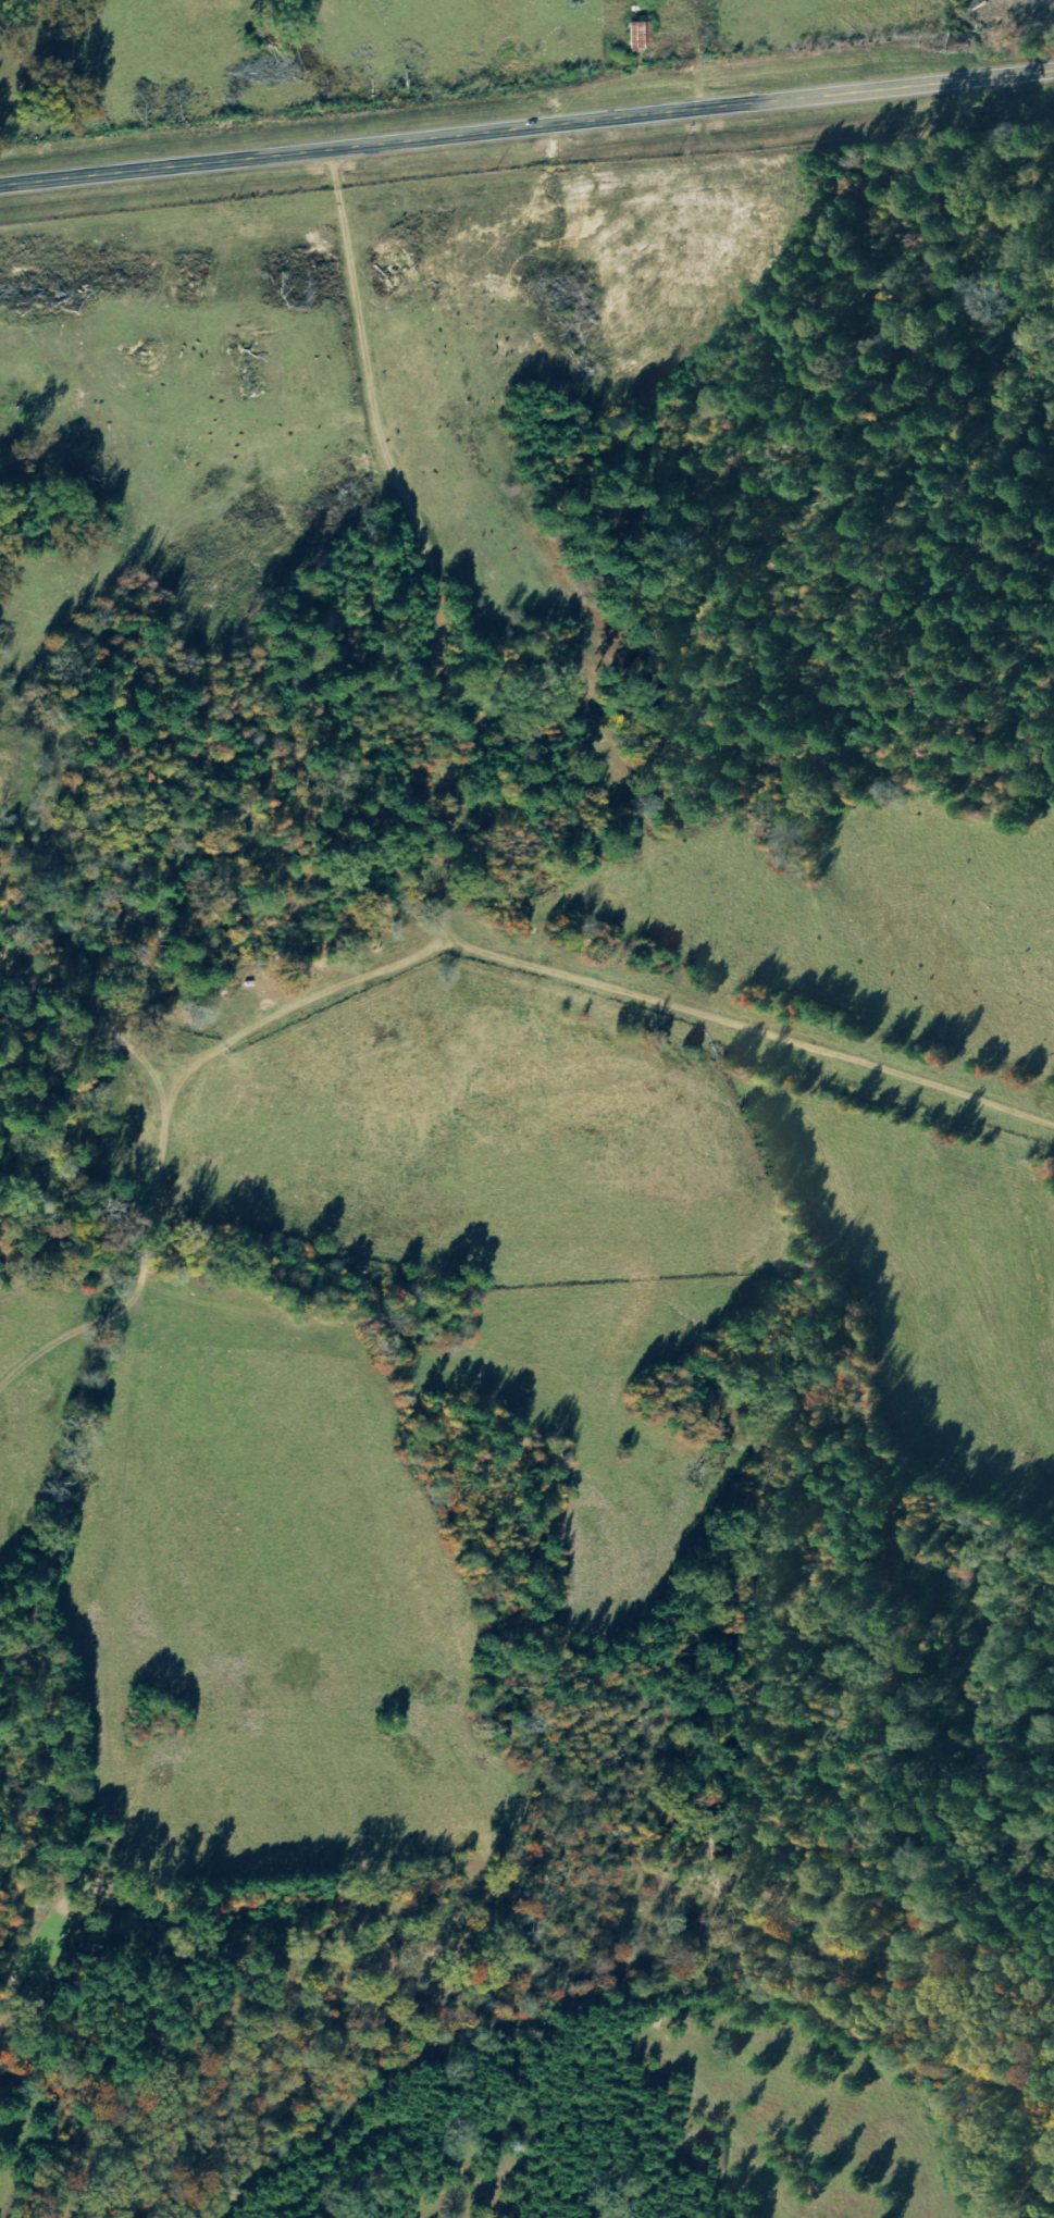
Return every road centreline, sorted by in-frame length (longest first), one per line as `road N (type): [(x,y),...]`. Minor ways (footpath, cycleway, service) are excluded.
road 1 (tertiary): [(1053,71),(0,185)]

